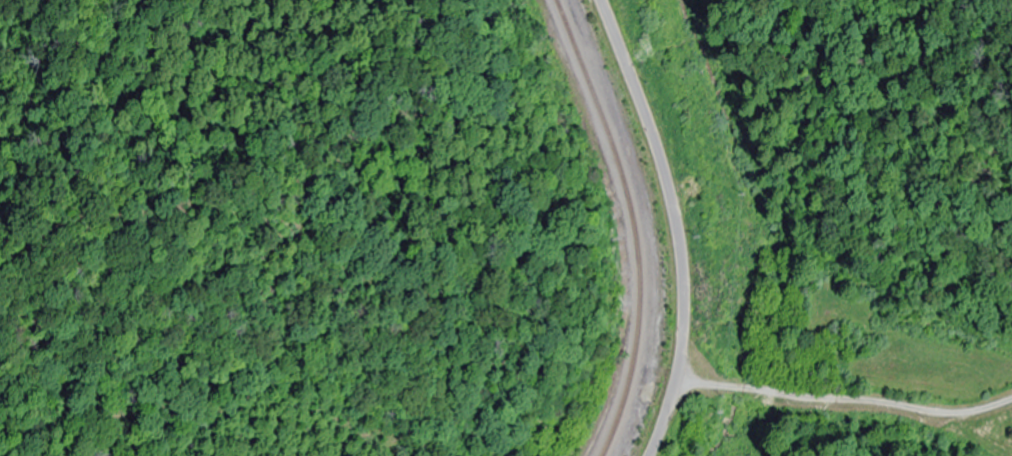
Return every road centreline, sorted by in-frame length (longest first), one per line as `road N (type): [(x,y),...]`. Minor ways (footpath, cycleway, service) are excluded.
road 1 (track): [(530,455),(598,336),(593,180),(540,0)]
road 2 (residential): [(650,455),(679,381),(683,267),(667,175),(600,0)]

